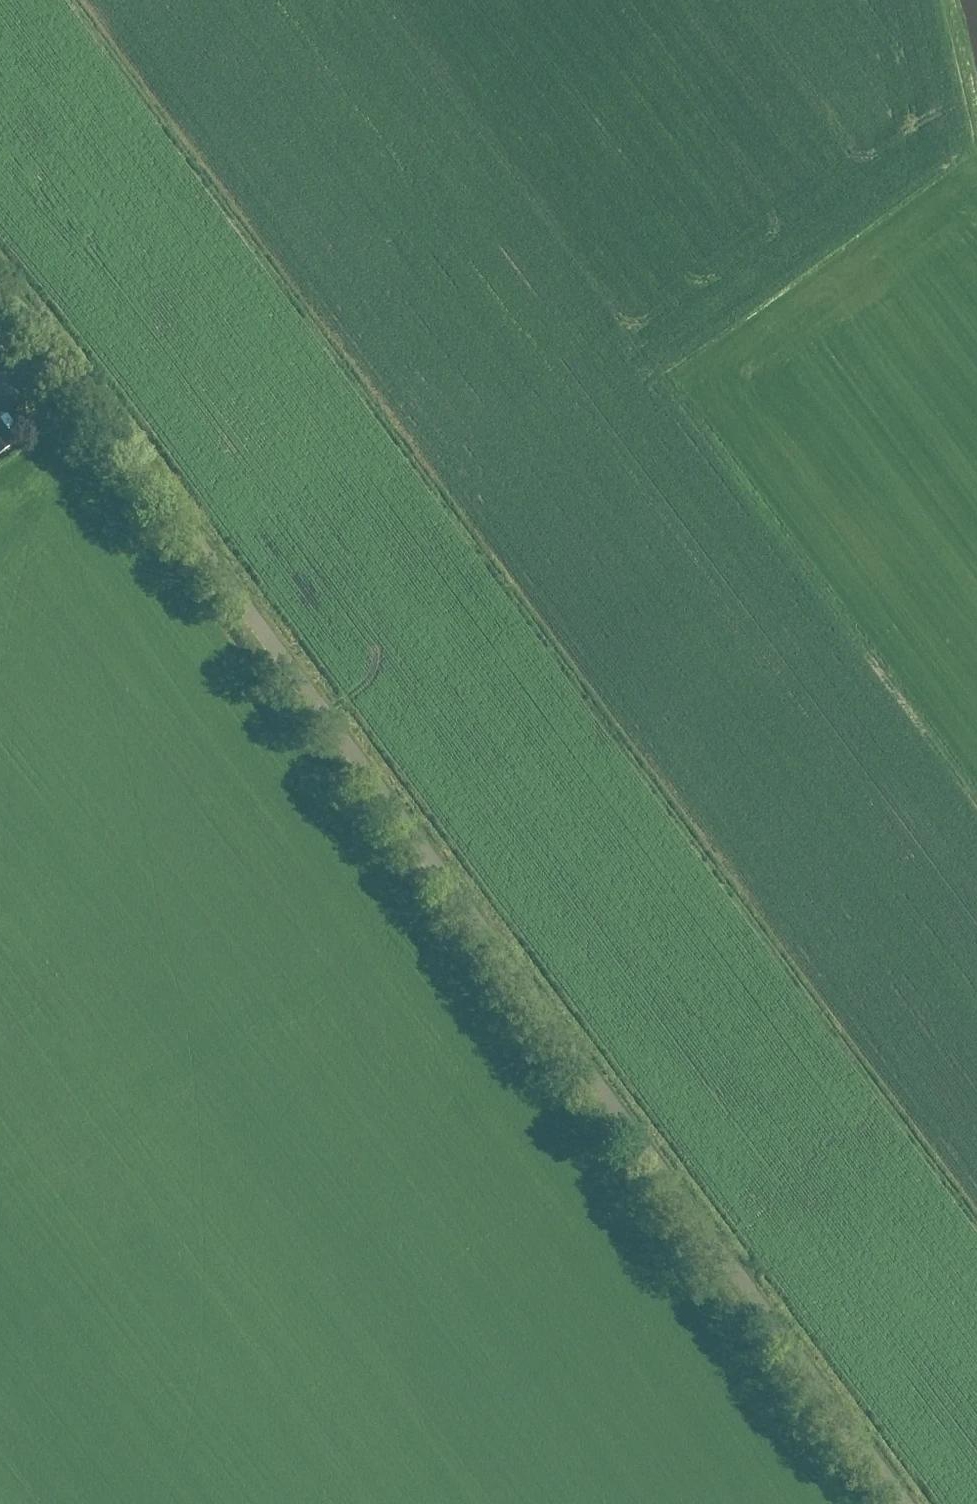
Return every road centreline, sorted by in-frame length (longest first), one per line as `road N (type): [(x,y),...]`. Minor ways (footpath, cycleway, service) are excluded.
road 1 (unclassified): [(889,1503),(131,453),(0,299)]

